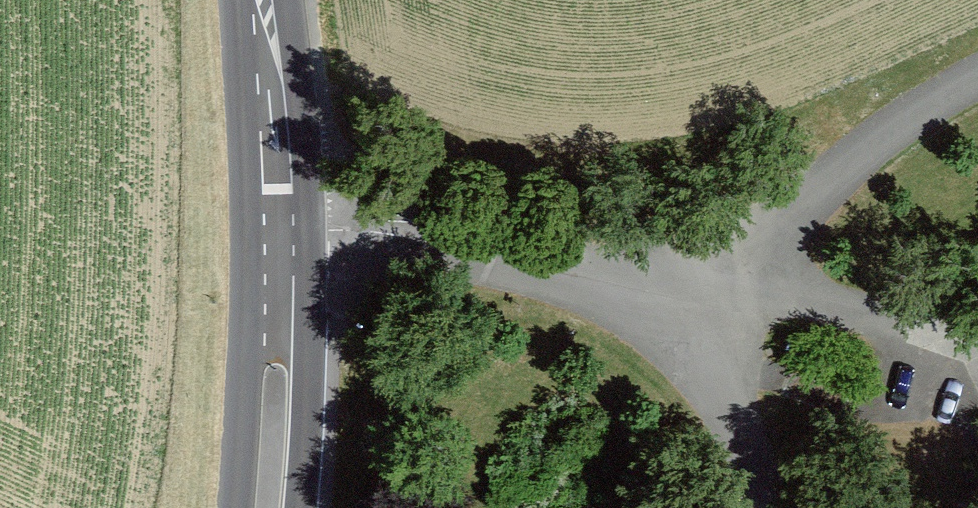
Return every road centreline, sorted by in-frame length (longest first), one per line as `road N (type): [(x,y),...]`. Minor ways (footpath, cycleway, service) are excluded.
road 1 (residential): [(278,192),(602,279),(697,284)]
road 2 (residential): [(697,284),(905,119),(977,80)]
road 3 (tertiary): [(278,192),(278,374),(267,507)]
road 4 (residential): [(697,284),(724,395),(781,507)]
road 5 (tertiary): [(260,0),(278,192)]

